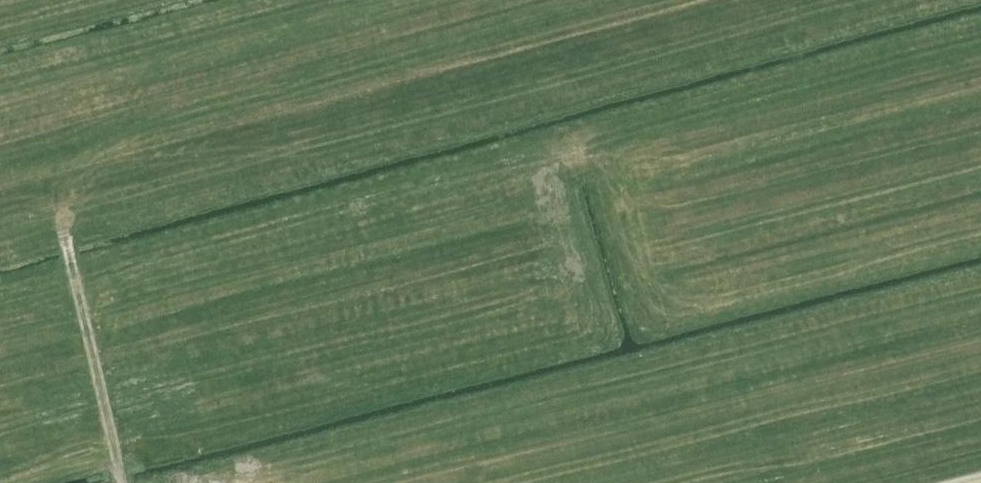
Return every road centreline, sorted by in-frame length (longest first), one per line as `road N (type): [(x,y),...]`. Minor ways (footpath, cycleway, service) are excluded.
road 1 (track): [(119,482),(65,235)]

